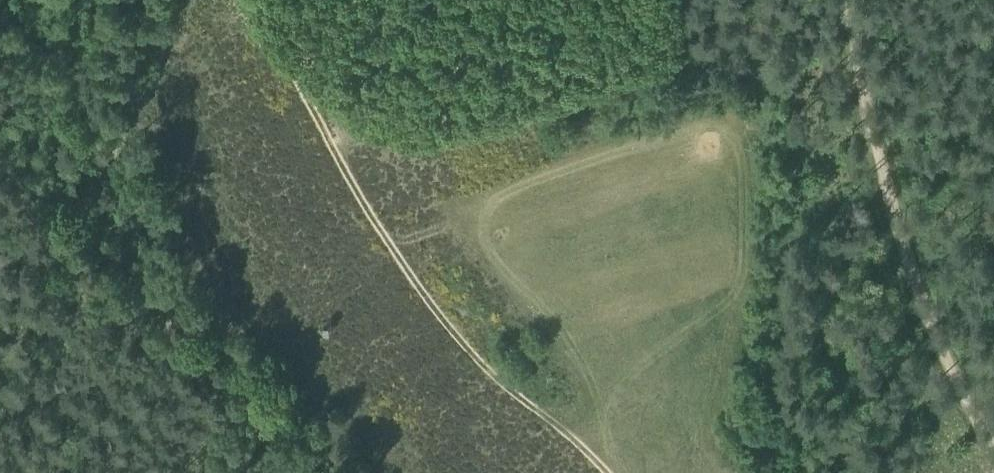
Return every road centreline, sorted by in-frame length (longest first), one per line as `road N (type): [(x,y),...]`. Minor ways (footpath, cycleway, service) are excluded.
road 1 (track): [(646,472),(567,389),(492,329),(433,262),(373,174),(273,0)]
road 2 (track): [(993,368),(944,286),(871,51),(862,0)]
road 3 (track): [(166,0),(0,344)]

